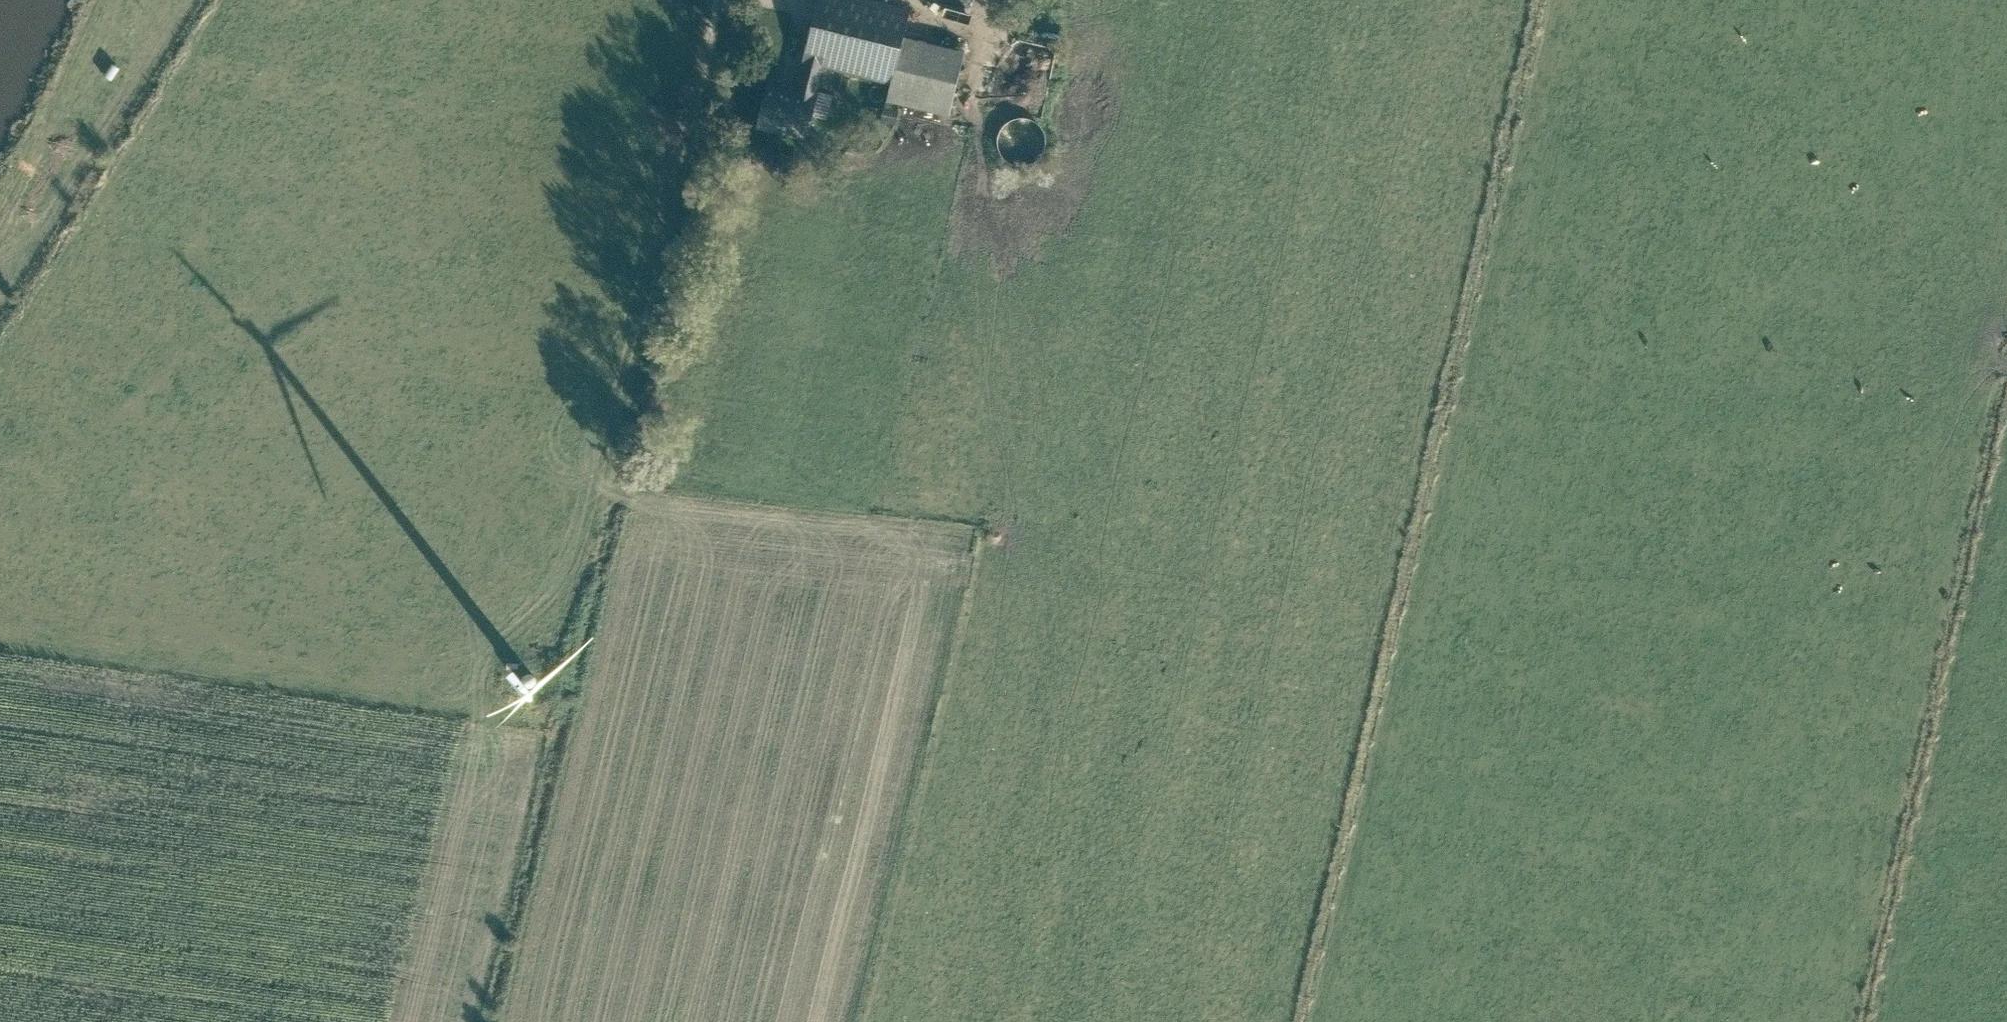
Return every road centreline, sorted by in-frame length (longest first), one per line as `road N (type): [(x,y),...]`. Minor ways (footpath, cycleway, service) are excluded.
road 1 (track): [(719,0),(574,582),(543,621)]

